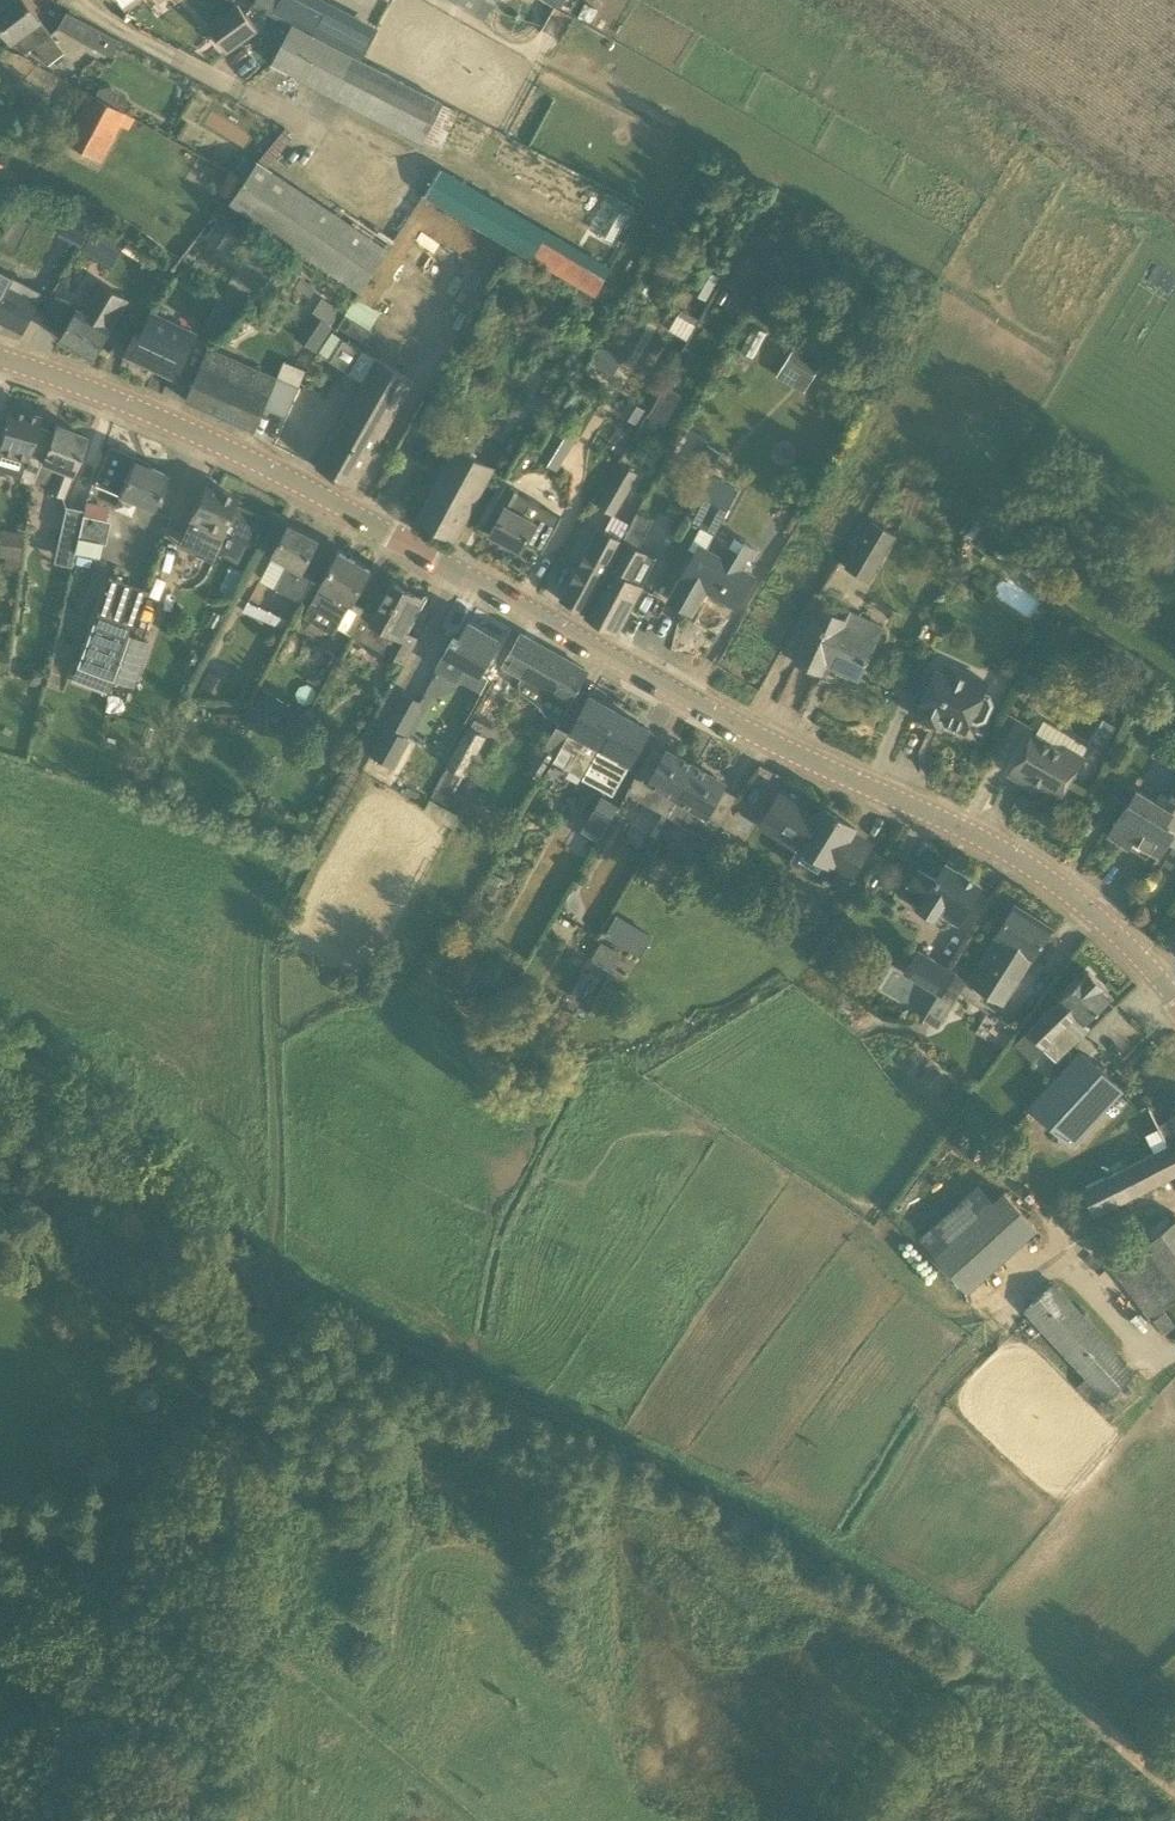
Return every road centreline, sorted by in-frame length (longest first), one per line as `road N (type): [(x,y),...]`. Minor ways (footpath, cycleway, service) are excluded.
road 1 (tertiary): [(1174,992),(1106,920),(1035,872),(246,458),(0,359)]
road 2 (track): [(248,1280),(278,1251),(278,962),(365,762)]
road 3 (track): [(252,1639),(267,1307),(248,1280)]
road 4 (track): [(248,1280),(56,1091),(0,1063)]
road 5 (track): [(464,574),(365,762)]
road 6 (track): [(243,1820),(252,1639)]

